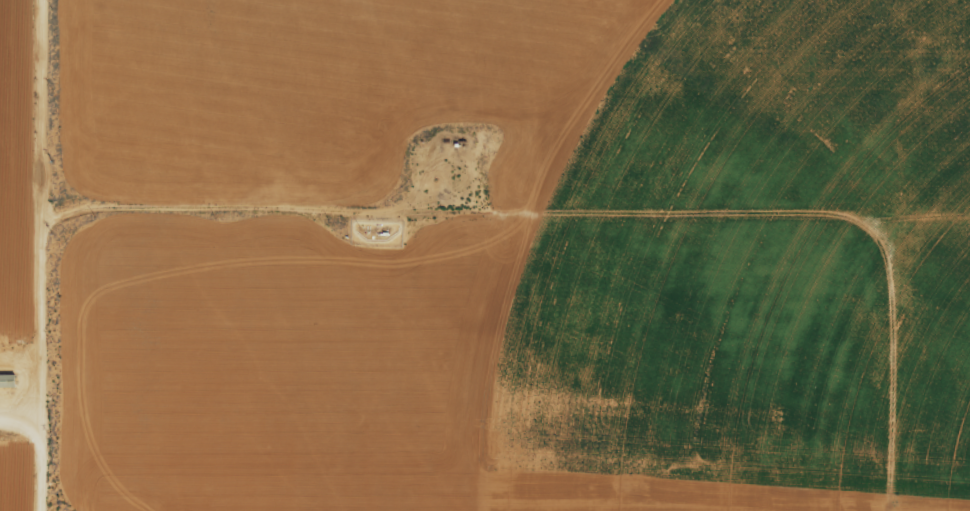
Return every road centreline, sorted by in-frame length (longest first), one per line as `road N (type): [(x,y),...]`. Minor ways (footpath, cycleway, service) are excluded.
road 1 (residential): [(46,510),(48,0)]
road 2 (residential): [(430,235),(46,243)]

